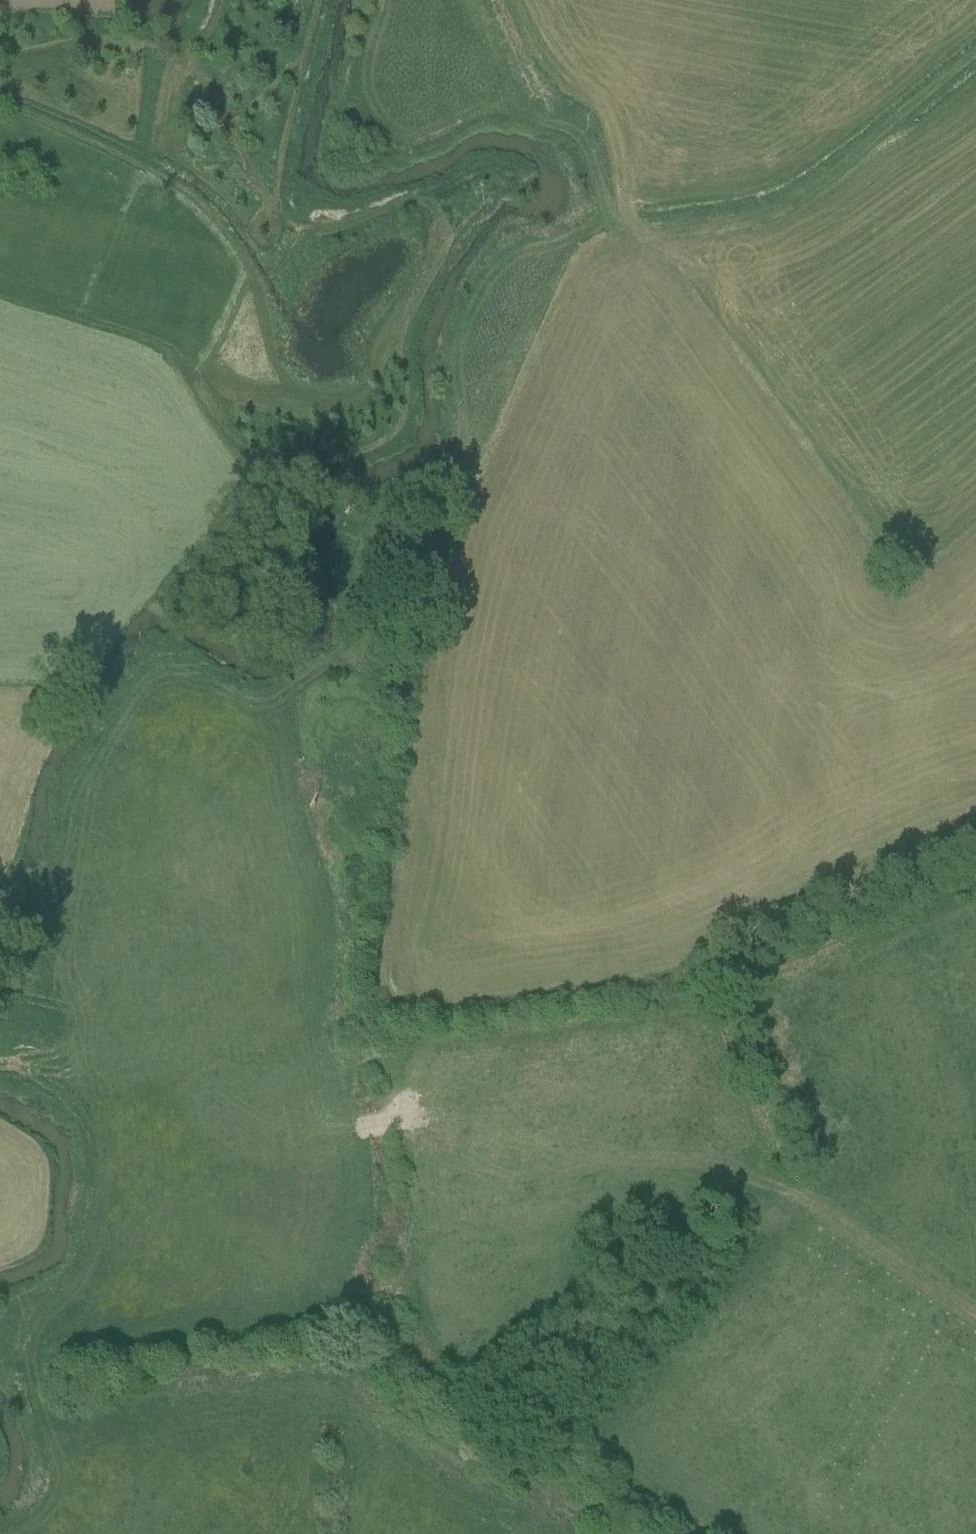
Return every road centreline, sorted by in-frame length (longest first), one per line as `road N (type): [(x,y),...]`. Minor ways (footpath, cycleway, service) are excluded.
road 1 (track): [(628,228),(732,217),(796,194),(975,53)]

